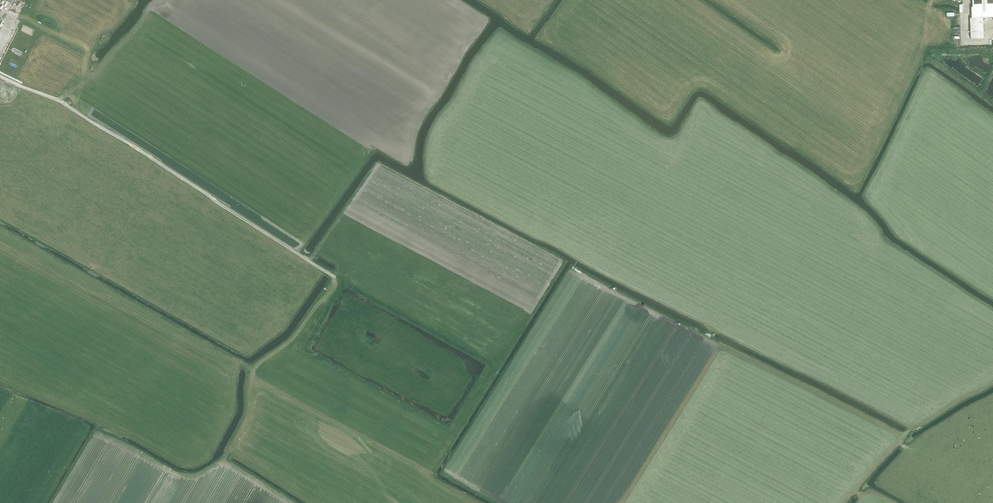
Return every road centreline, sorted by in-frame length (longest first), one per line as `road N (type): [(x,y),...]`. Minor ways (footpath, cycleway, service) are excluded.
road 1 (track): [(0,76),(114,135)]

